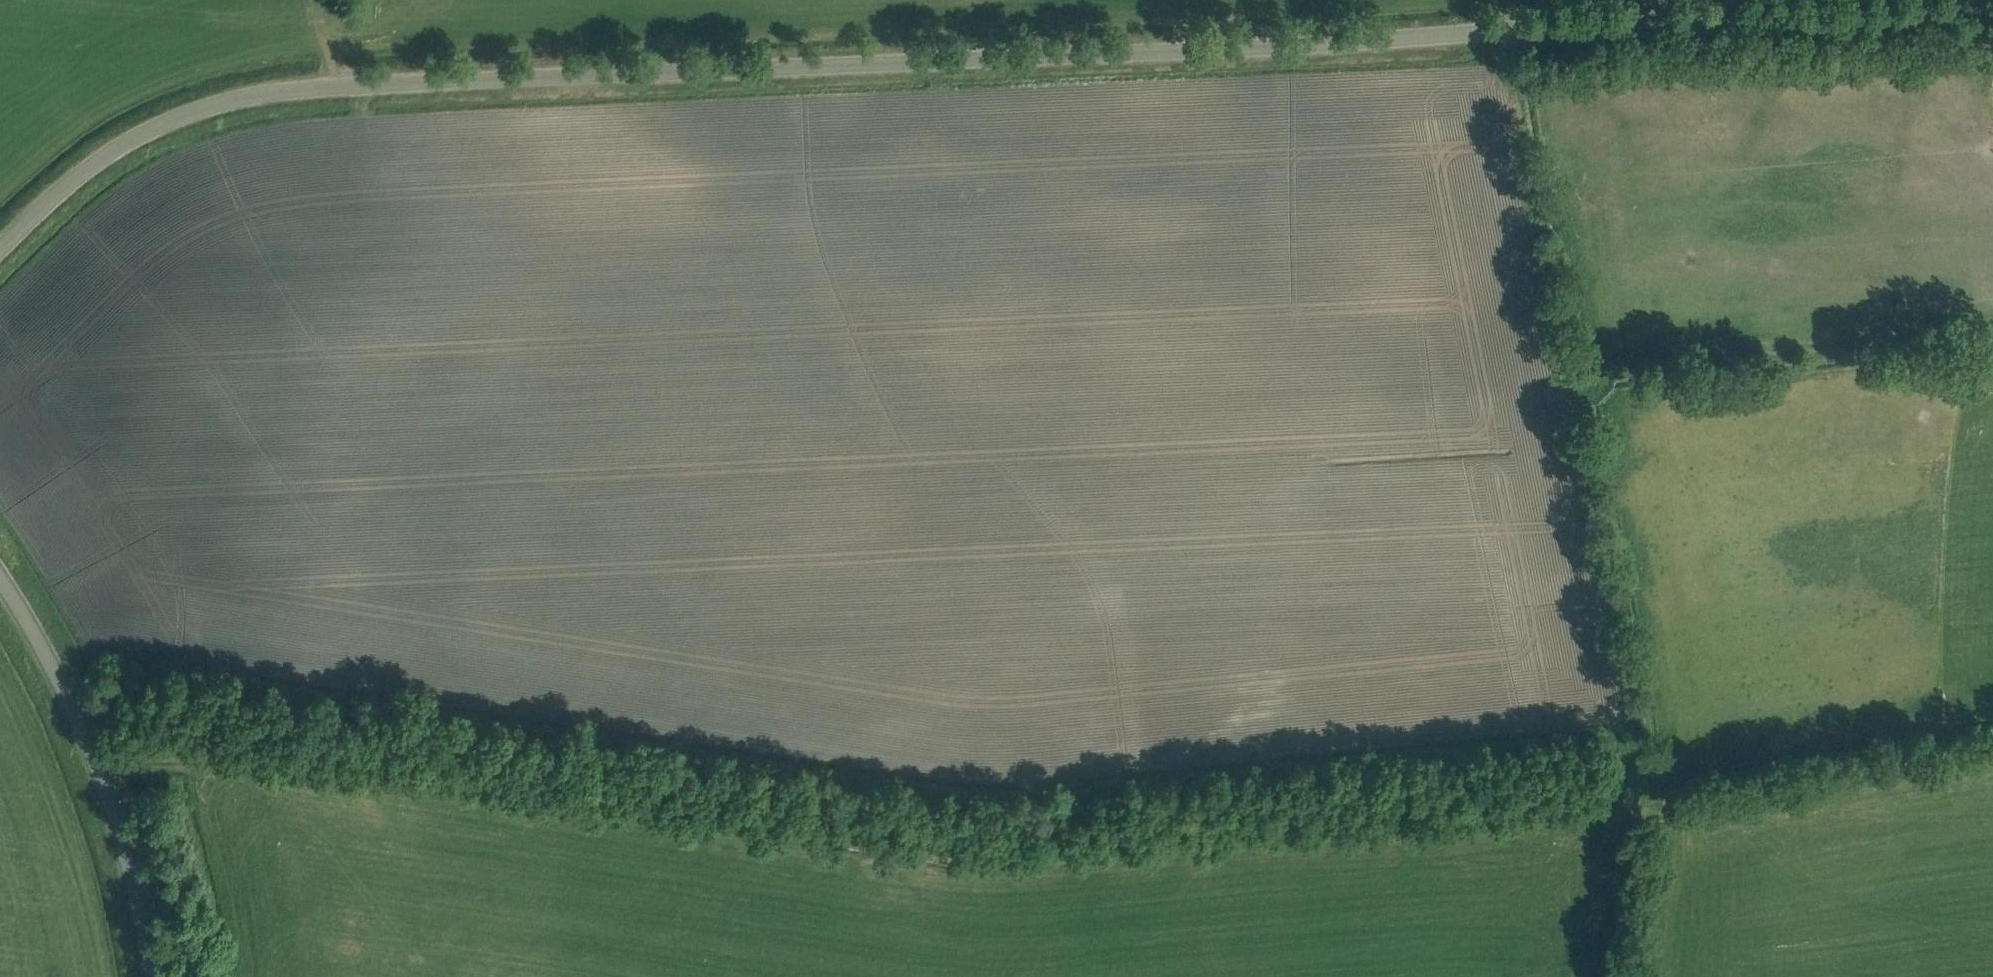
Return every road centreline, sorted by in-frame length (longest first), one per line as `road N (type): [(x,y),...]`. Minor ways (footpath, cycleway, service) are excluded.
road 1 (unclassified): [(0,251),(120,147),(264,95),(1464,36),(1877,0)]
road 2 (unclassified): [(155,976),(143,903),(85,723),(0,576)]

